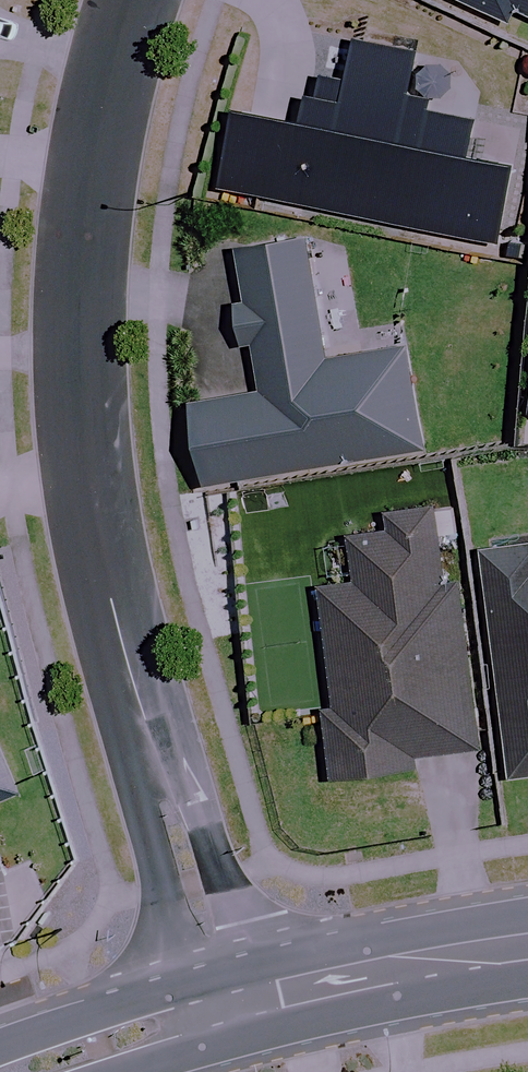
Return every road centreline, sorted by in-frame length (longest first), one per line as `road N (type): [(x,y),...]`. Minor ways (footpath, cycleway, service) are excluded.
road 1 (residential): [(136,0),(96,137),(75,338),(109,593),(161,788),(231,994)]
road 2 (secondary): [(527,948),(388,954),(231,994)]
road 3 (secondary): [(231,994),(169,1023),(19,1071)]

